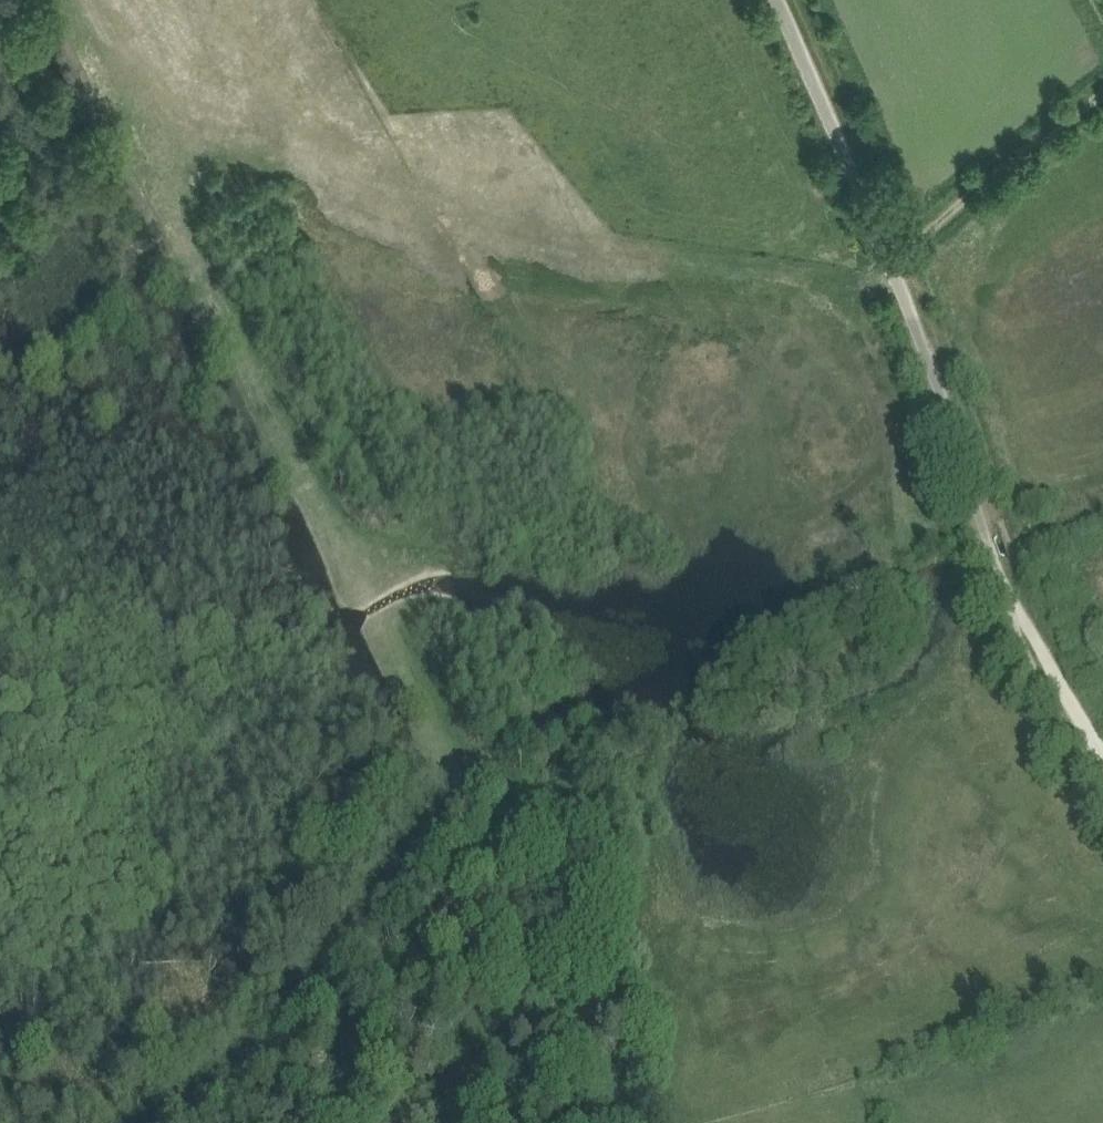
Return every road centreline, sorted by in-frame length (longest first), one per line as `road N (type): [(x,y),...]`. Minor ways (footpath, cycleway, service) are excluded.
road 1 (unclassified): [(1013,595),(889,260),(777,0)]
road 2 (track): [(1102,757),(1013,595)]

